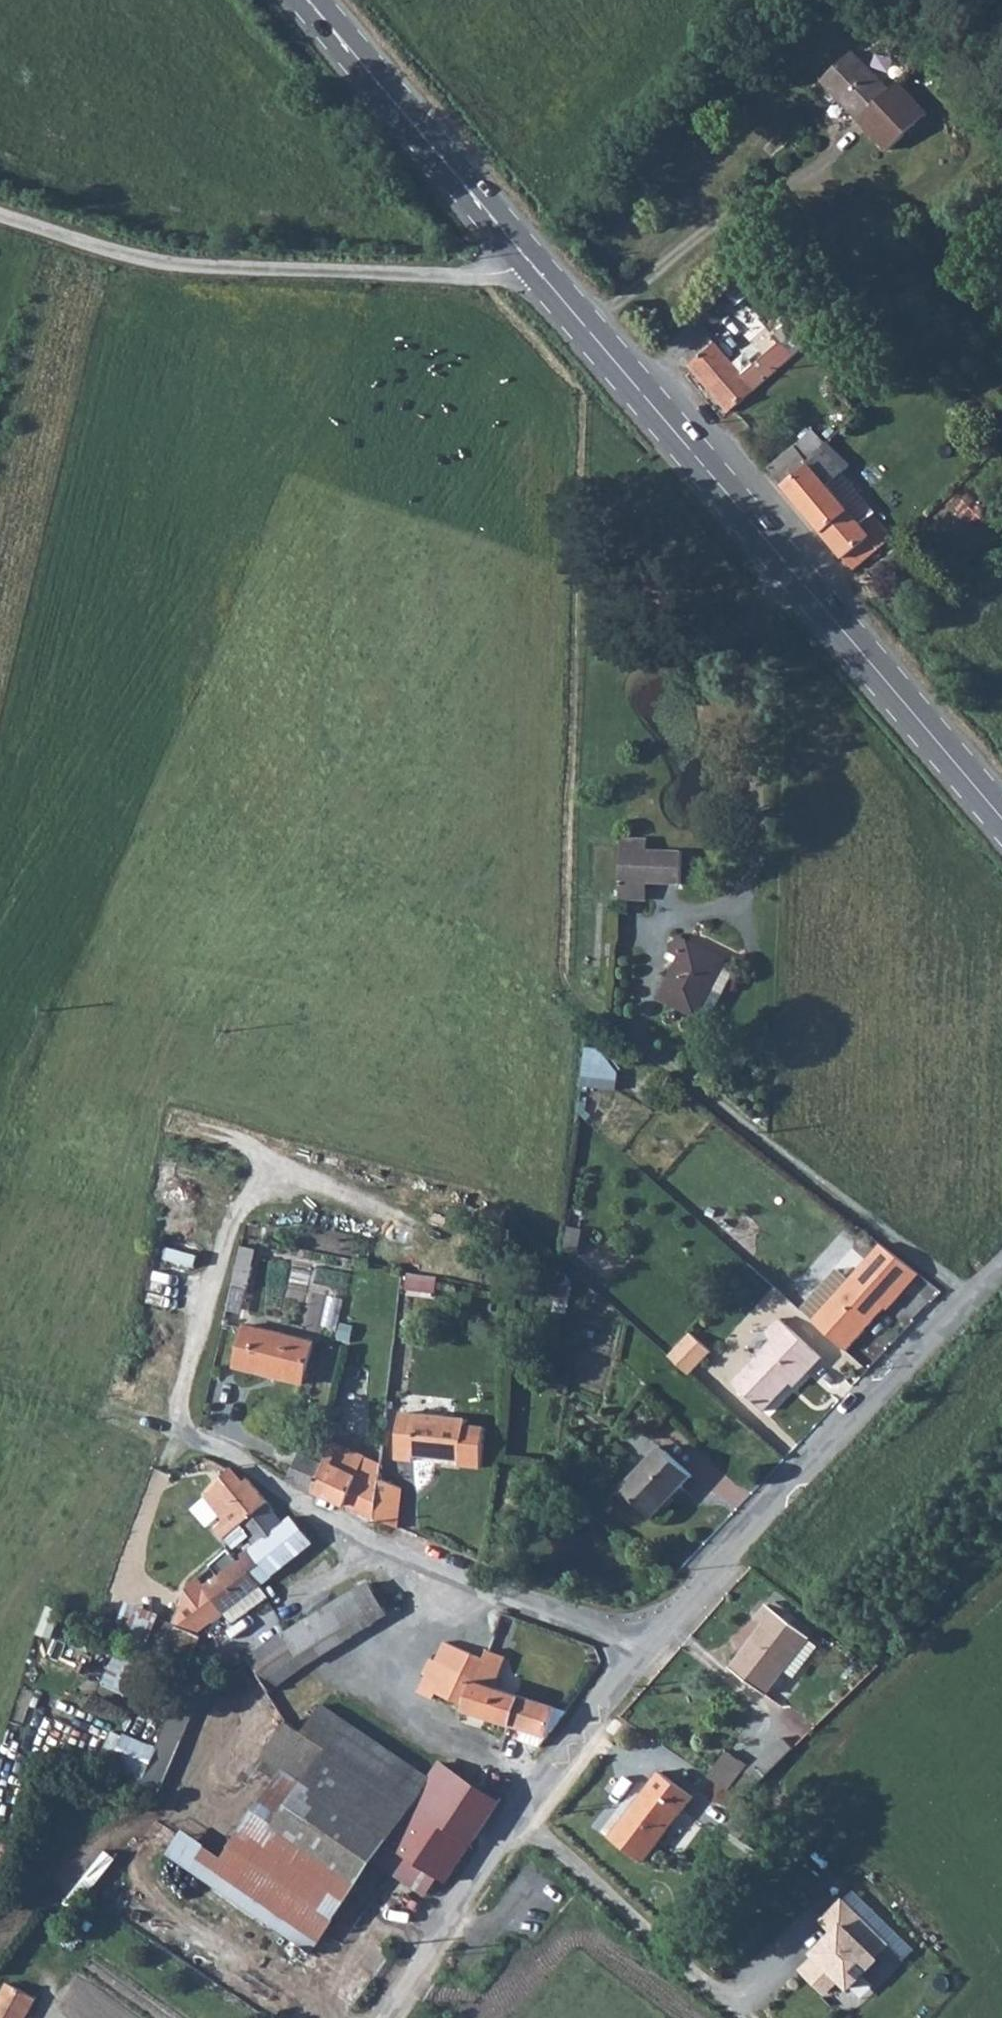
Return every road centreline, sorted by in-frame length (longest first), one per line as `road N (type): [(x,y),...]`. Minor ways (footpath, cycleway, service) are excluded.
road 1 (track): [(967,1300),(590,1010),(518,944),(453,916),(129,822)]
road 2 (primary): [(1001,819),(531,256)]
road 3 (unclassified): [(531,256),(508,272),(463,277),(154,264),(0,220)]
road 4 (unclassified): [(647,1646),(485,1593),(347,1534),(171,1428)]
road 5 (unclassified): [(647,1646),(1001,1265)]
road 6 (track): [(0,1163),(129,822),(0,759)]
road 7 (unclassified): [(384,2017),(647,1646)]
road 8 (primary): [(531,256),(312,0)]
road 9 (track): [(0,466),(58,237)]
road 10 (track): [(0,1929),(112,1836),(187,1806)]
road 11 (track): [(171,1428),(0,1384)]
road 12 (track): [(748,2017),(643,1927)]

